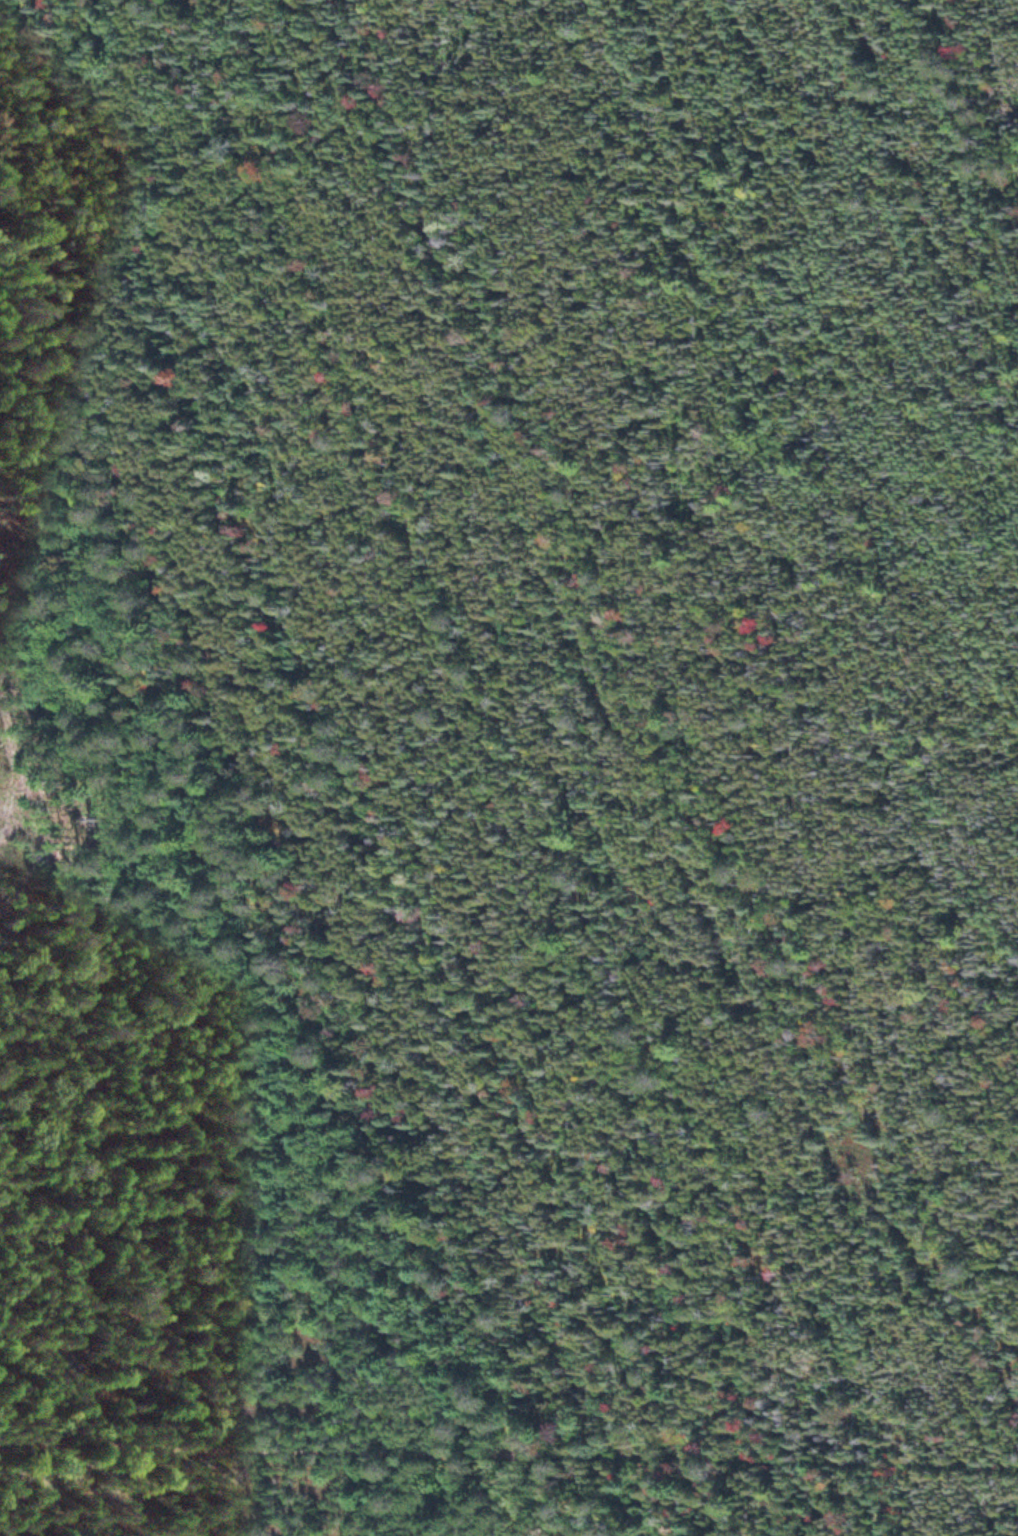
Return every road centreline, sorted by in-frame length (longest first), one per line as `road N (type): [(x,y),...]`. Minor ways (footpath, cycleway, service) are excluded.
road 1 (track): [(542,1454),(0,1446)]

